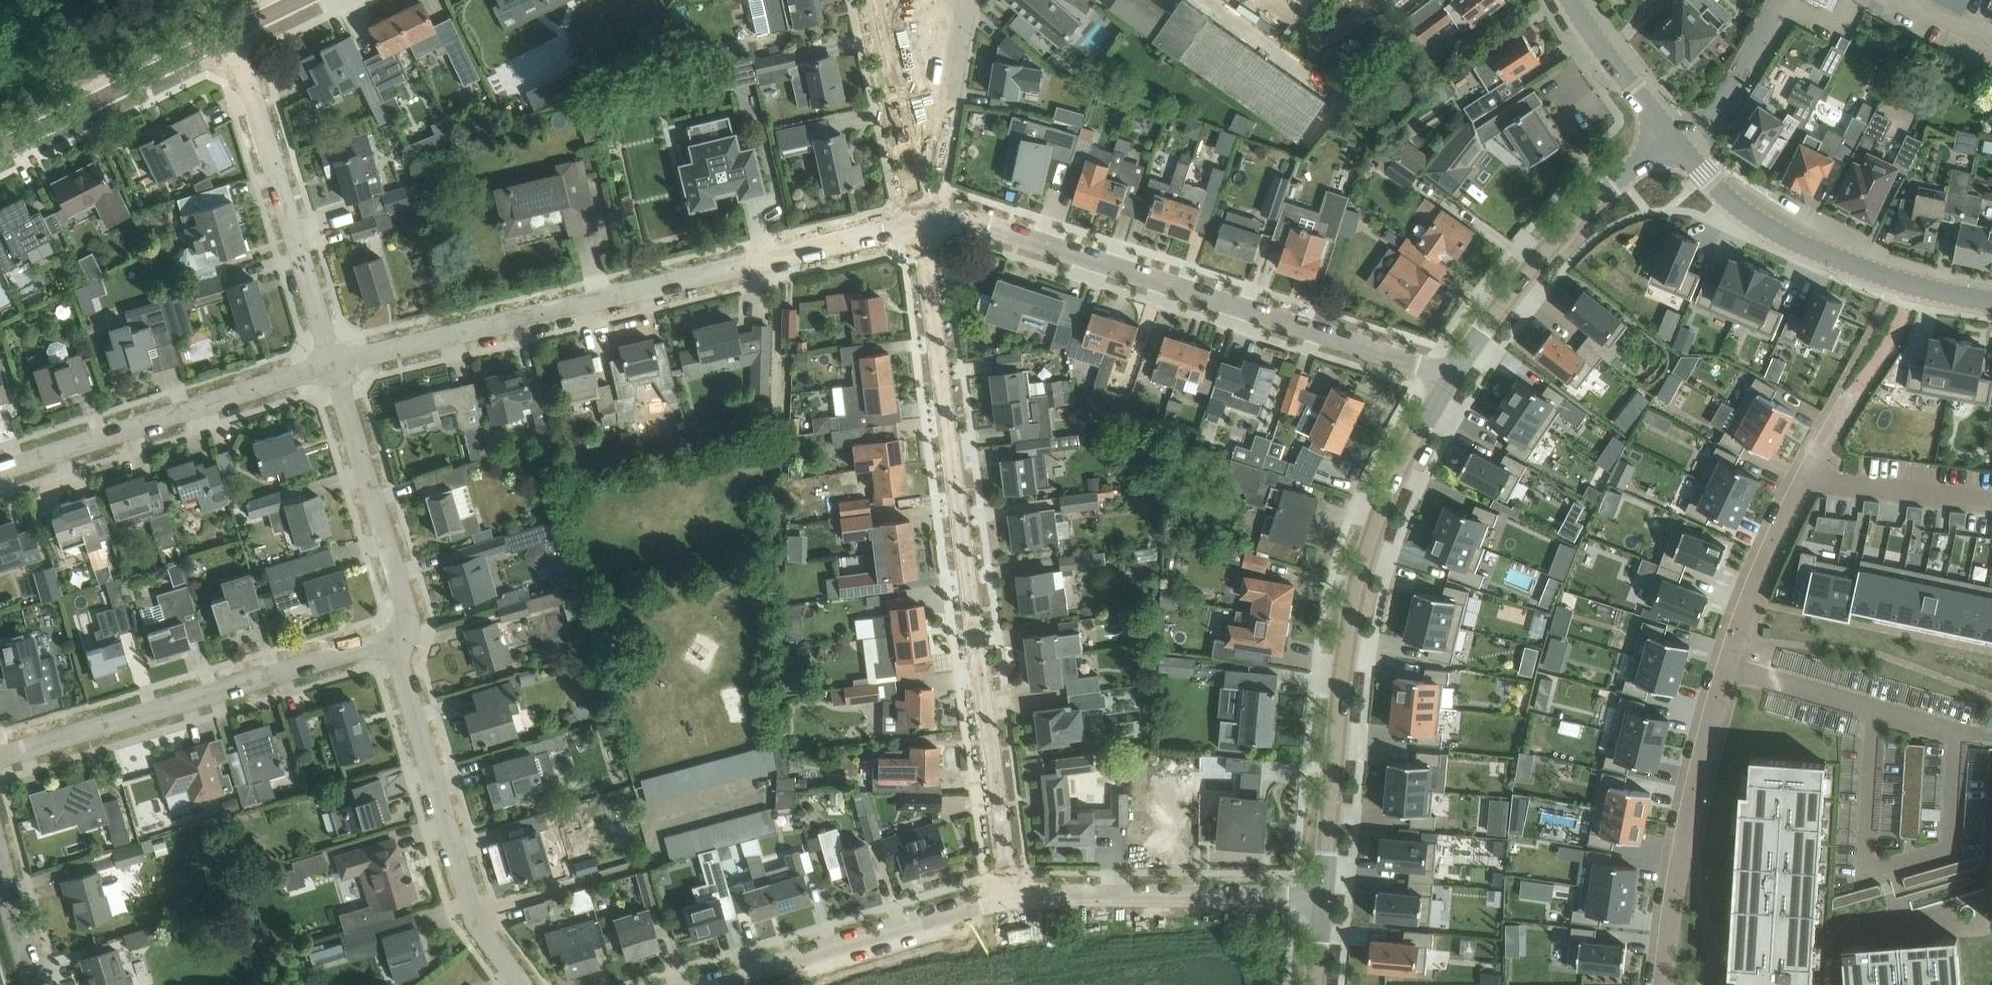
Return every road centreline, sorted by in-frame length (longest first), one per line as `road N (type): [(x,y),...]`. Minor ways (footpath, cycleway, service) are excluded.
road 1 (residential): [(1010,894),(920,224)]
road 2 (residential): [(333,365),(920,224)]
road 3 (residential): [(1450,374),(974,220),(920,224)]
road 4 (residential): [(1324,896),(1342,683),(1358,596),(1406,456),(1450,374)]
road 5 (residential): [(1813,467),(1717,711),(1659,984)]
road 6 (residential): [(0,759),(391,643)]
road 7 (tertiary): [(1991,300),(1910,284),(1794,240),(1705,175),(1668,136)]
road 8 (residential): [(517,984),(482,942),(452,876),(391,643)]
road 9 (residential): [(0,470),(333,365)]
road 10 (residential): [(333,365),(215,41)]
road 11 (residential): [(1450,374),(1575,219),(1668,136)]
road 12 (residential): [(1010,894),(701,984)]
road 13 (residential): [(1324,896),(1010,894)]
road 14 (residential): [(391,643),(404,620),(403,594),(333,365)]
road 15 (residential): [(0,149),(215,41)]
road 16 (residential): [(1813,467),(1991,498)]
road 17 (residential): [(902,139),(942,131),(963,0)]
road 18 (tertiary): [(1668,136),(1574,0)]
road 19 (residential): [(902,139),(872,1)]

